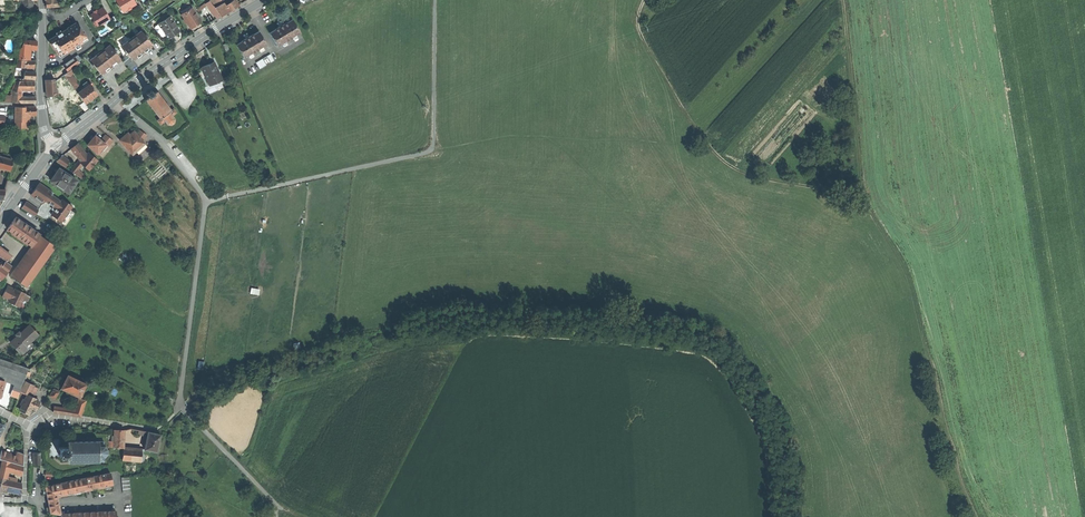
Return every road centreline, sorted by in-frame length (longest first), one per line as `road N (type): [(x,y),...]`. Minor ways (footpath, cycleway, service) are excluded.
road 1 (track): [(975,516),(897,248),(867,202),(852,194),(760,177),(718,155),(638,30),(644,0)]
road 2 (secondary): [(55,150),(139,80),(264,0)]
road 3 (residential): [(55,150),(43,125),(42,20)]

